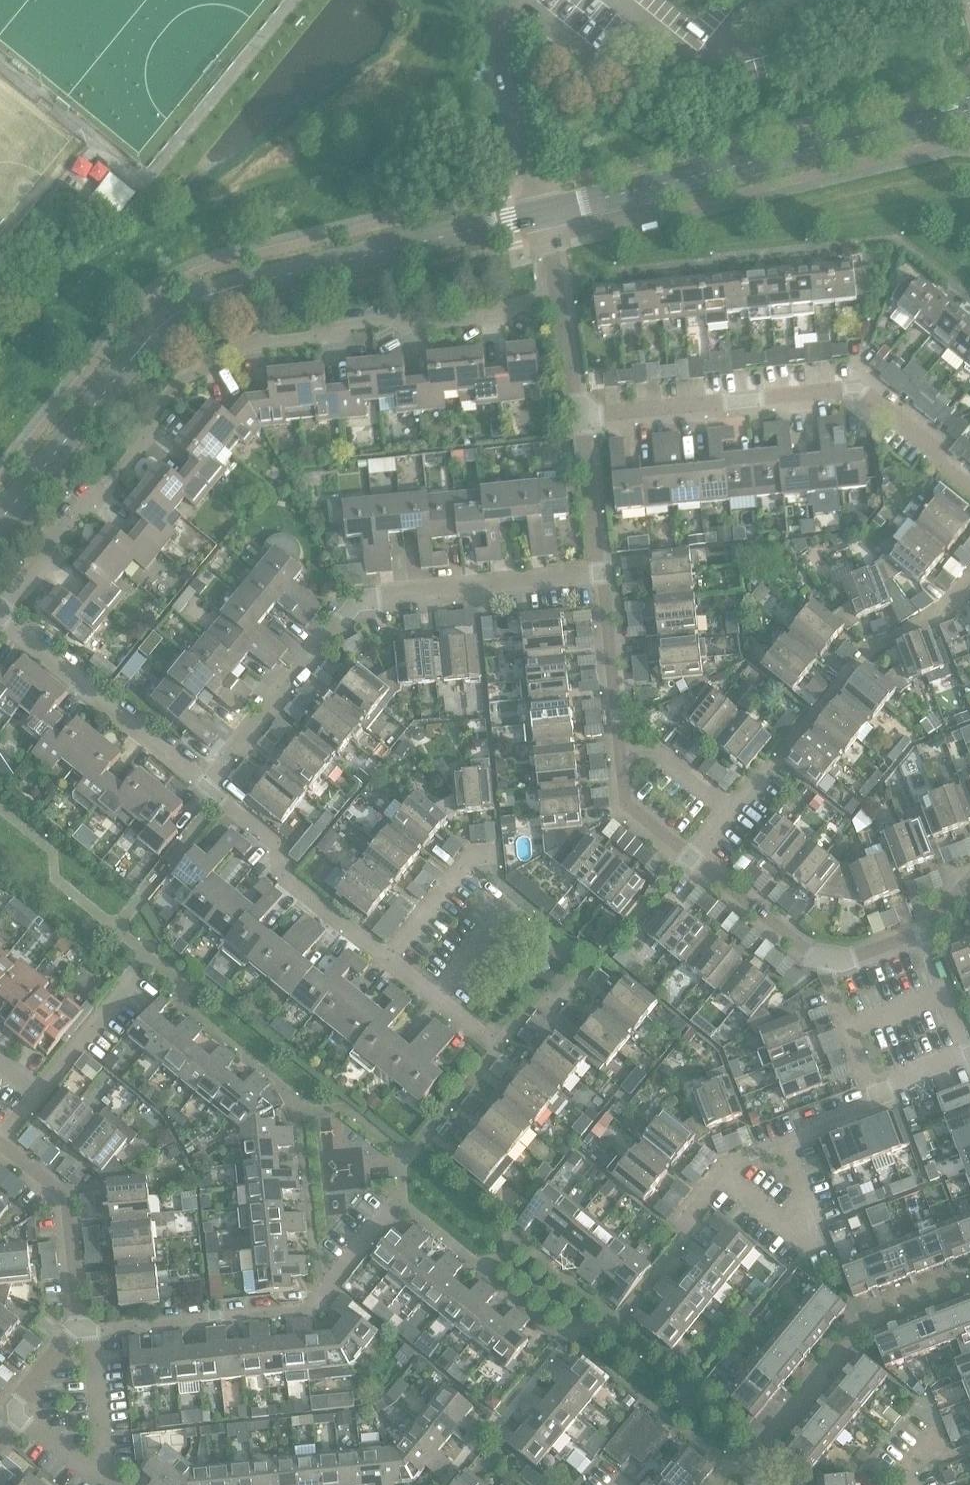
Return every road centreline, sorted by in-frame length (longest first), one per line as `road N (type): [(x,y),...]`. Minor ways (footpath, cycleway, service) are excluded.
road 1 (residential): [(0,614),(77,512),(132,457),(182,380),(246,345),(357,324),(470,319),(559,298)]
road 2 (tertiary): [(0,517),(163,323),(219,289),(544,213)]
road 3 (residential): [(205,787),(355,592),(602,574)]
road 4 (tertiary): [(544,213),(969,113)]
road 5 (residential): [(969,488),(850,388),(585,416)]
road 6 (residential): [(500,1048),(282,877),(268,842),(205,787)]
road 7 (residential): [(92,1332),(320,1309),(404,1201)]
road 8 (residential): [(205,787),(0,618)]
road 9 (residential): [(18,1413),(89,1475),(97,1466),(104,1458),(92,1332)]
road 10 (residential): [(77,1329),(63,1190),(2,1139)]
road 11 (residential): [(789,1146),(813,1219),(796,1232),(725,1180)]
road 12 (residential): [(602,574),(616,743)]
road 13 (residential): [(691,857),(823,956)]
road 14 (residential): [(585,416),(602,574)]
road 15 (residential): [(876,1100),(823,956)]
road 16 (residential): [(41,1091),(132,974)]
road 17 (residential): [(616,743),(627,805),(691,857)]
road 18 (residential): [(734,810),(655,746),(616,743)]
road 19 (residential): [(969,1045),(923,925)]
road 20 (residential): [(559,298),(585,416)]

